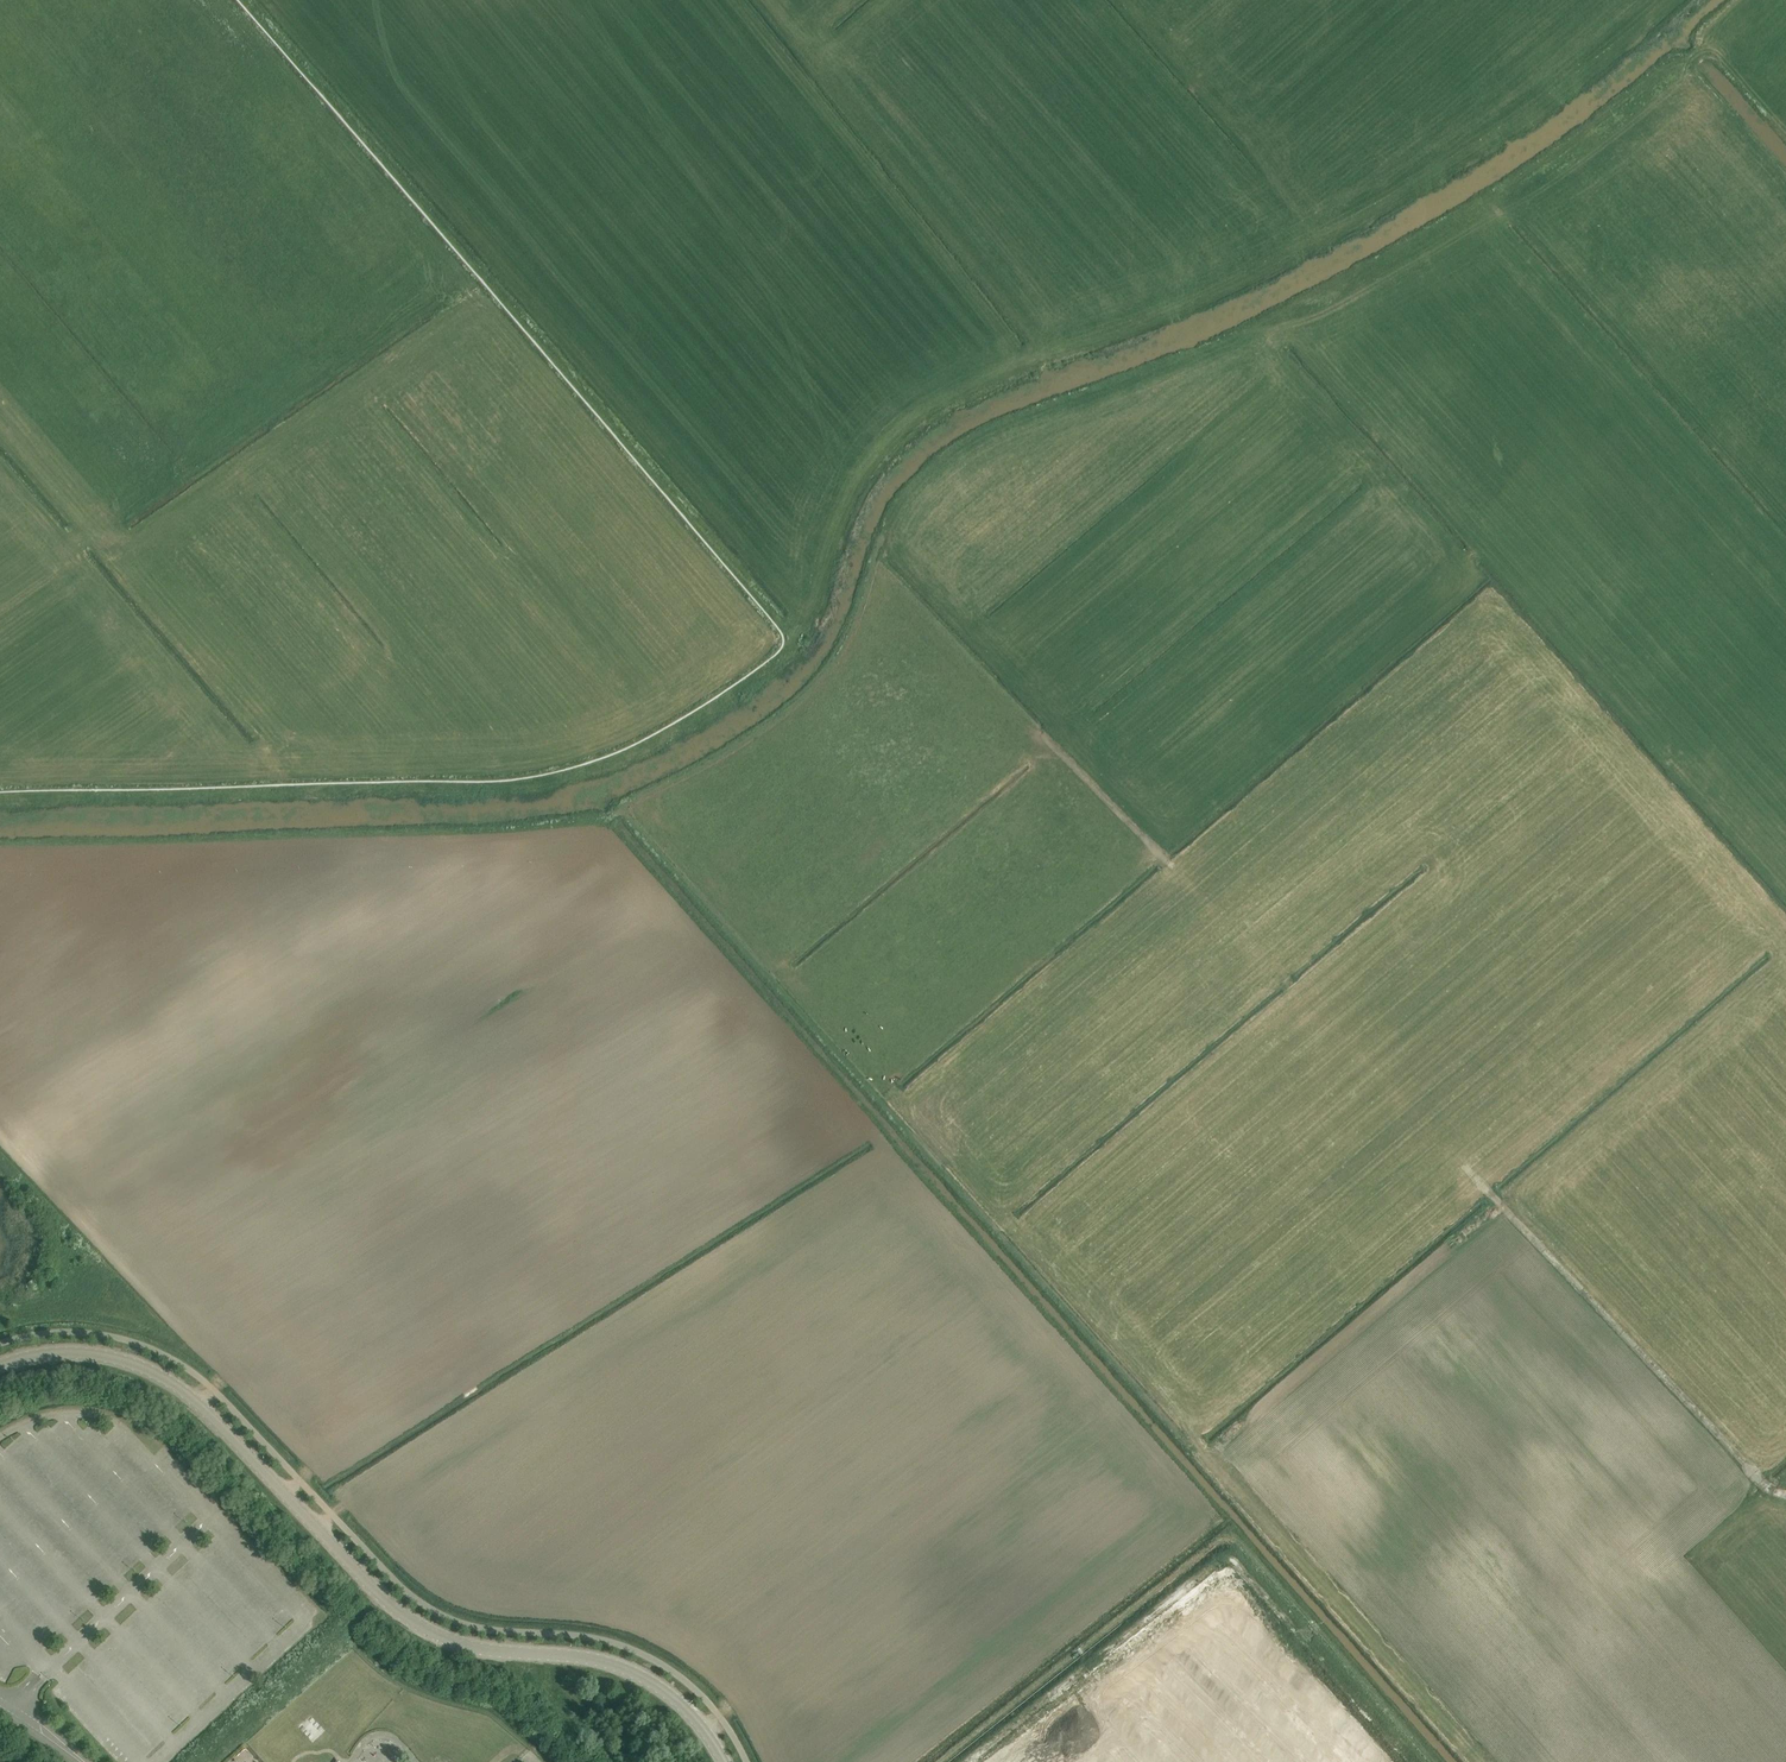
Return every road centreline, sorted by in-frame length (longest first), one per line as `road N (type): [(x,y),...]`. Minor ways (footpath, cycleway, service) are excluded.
road 1 (tertiary): [(722,1761),(677,1701),(634,1672),(580,1658),(477,1651),(390,1609),(167,1380),(65,1354),(0,1370)]
road 2 (track): [(1785,1497),(1770,1493),(1467,1169)]

